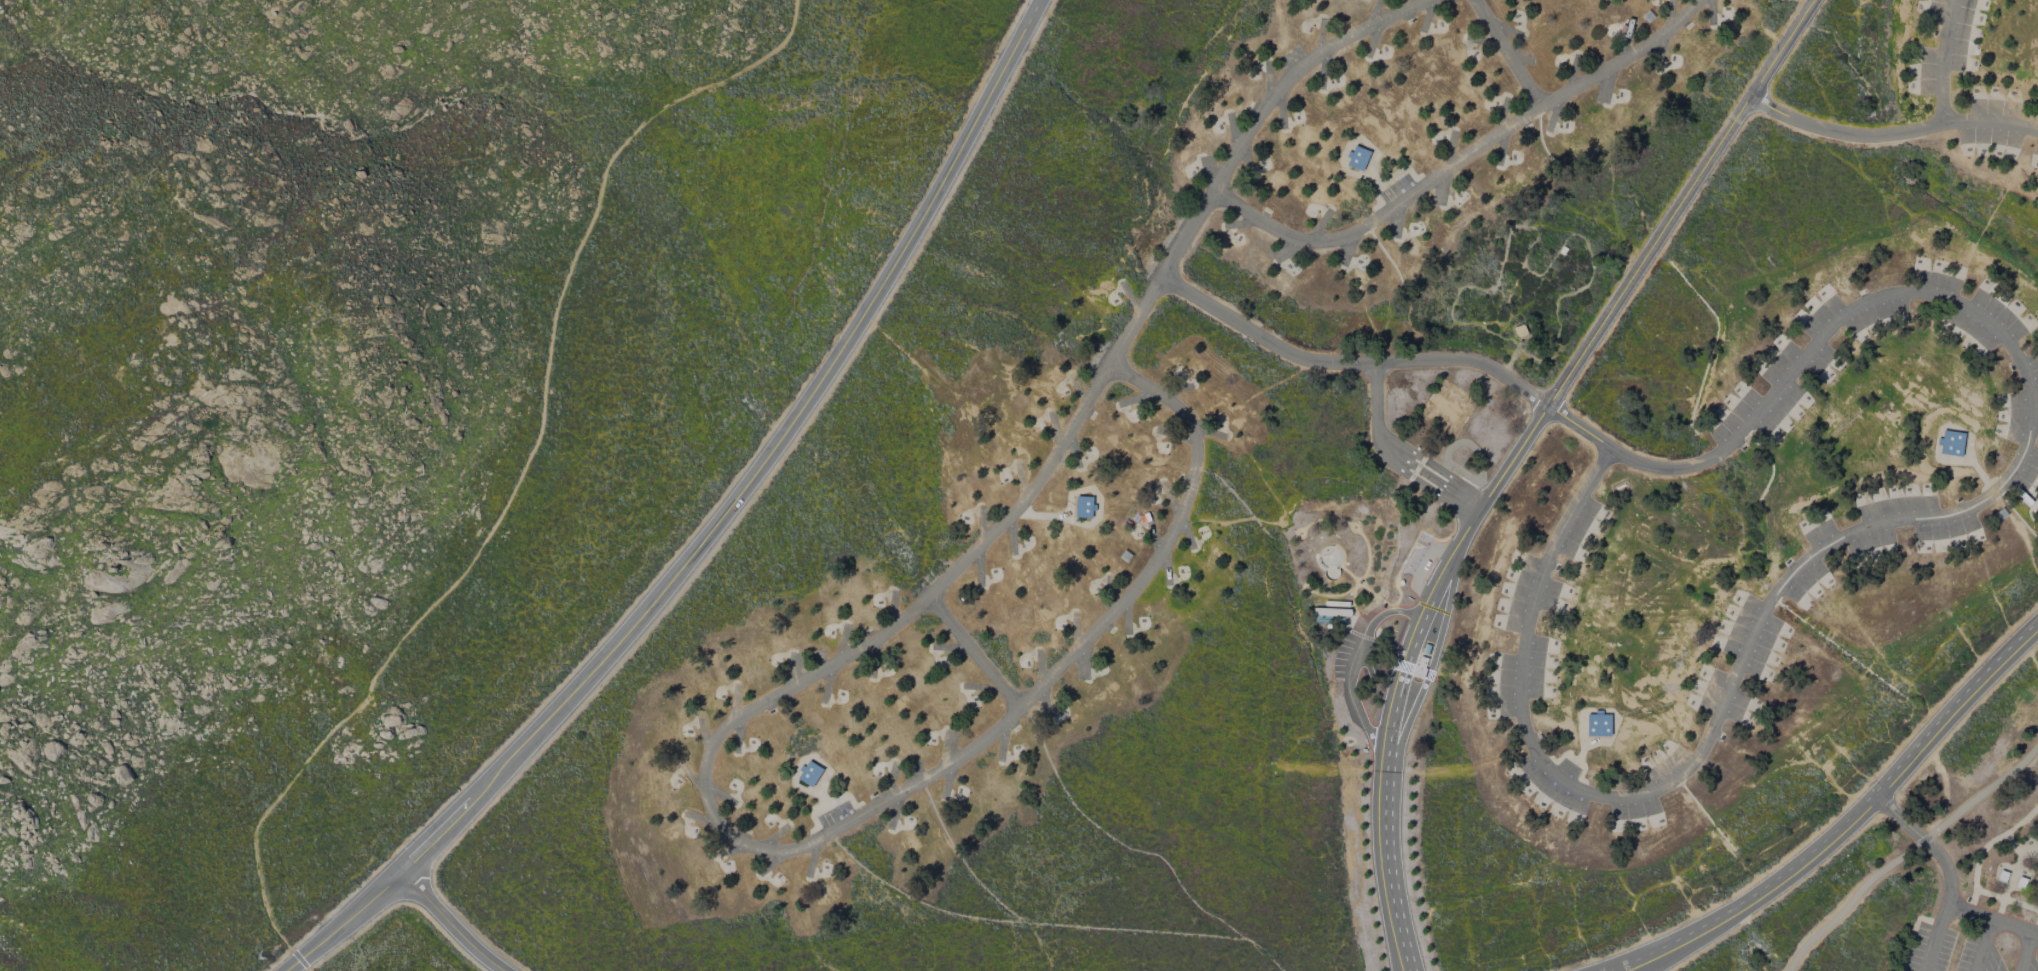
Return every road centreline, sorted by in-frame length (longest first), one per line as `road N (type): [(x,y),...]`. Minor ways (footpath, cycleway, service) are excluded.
road 1 (primary): [(282,970),(402,873),(700,535),(908,237),(1039,0)]
road 2 (secondary): [(2037,627),(1802,865),(1726,921),(1624,970)]
road 3 (tertiary): [(402,873),(513,970)]

